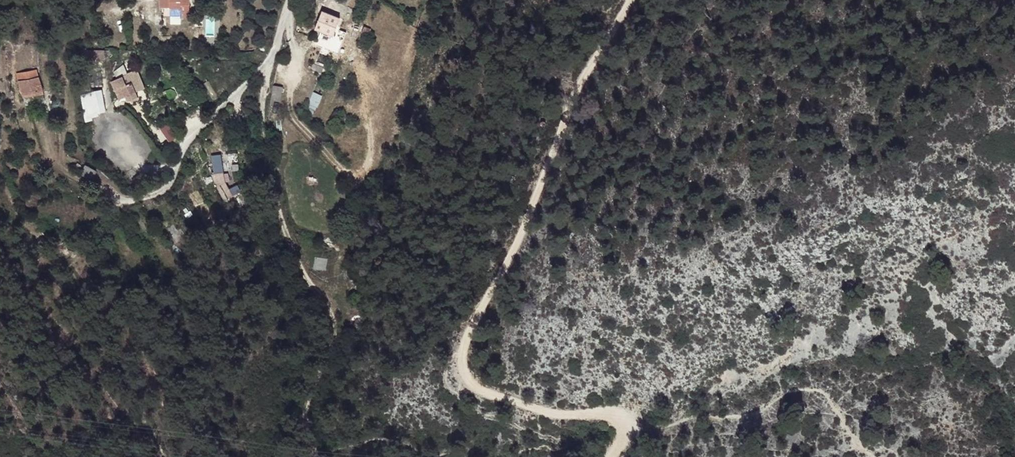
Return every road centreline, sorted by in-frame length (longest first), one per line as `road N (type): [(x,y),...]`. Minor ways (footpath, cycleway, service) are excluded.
road 1 (track): [(631,0),(584,75),(462,358),(476,386),(588,420),(631,424),(609,456)]
road 2 (track): [(315,456),(306,411),(332,336),(324,301),(298,265),(268,170),(267,73)]

